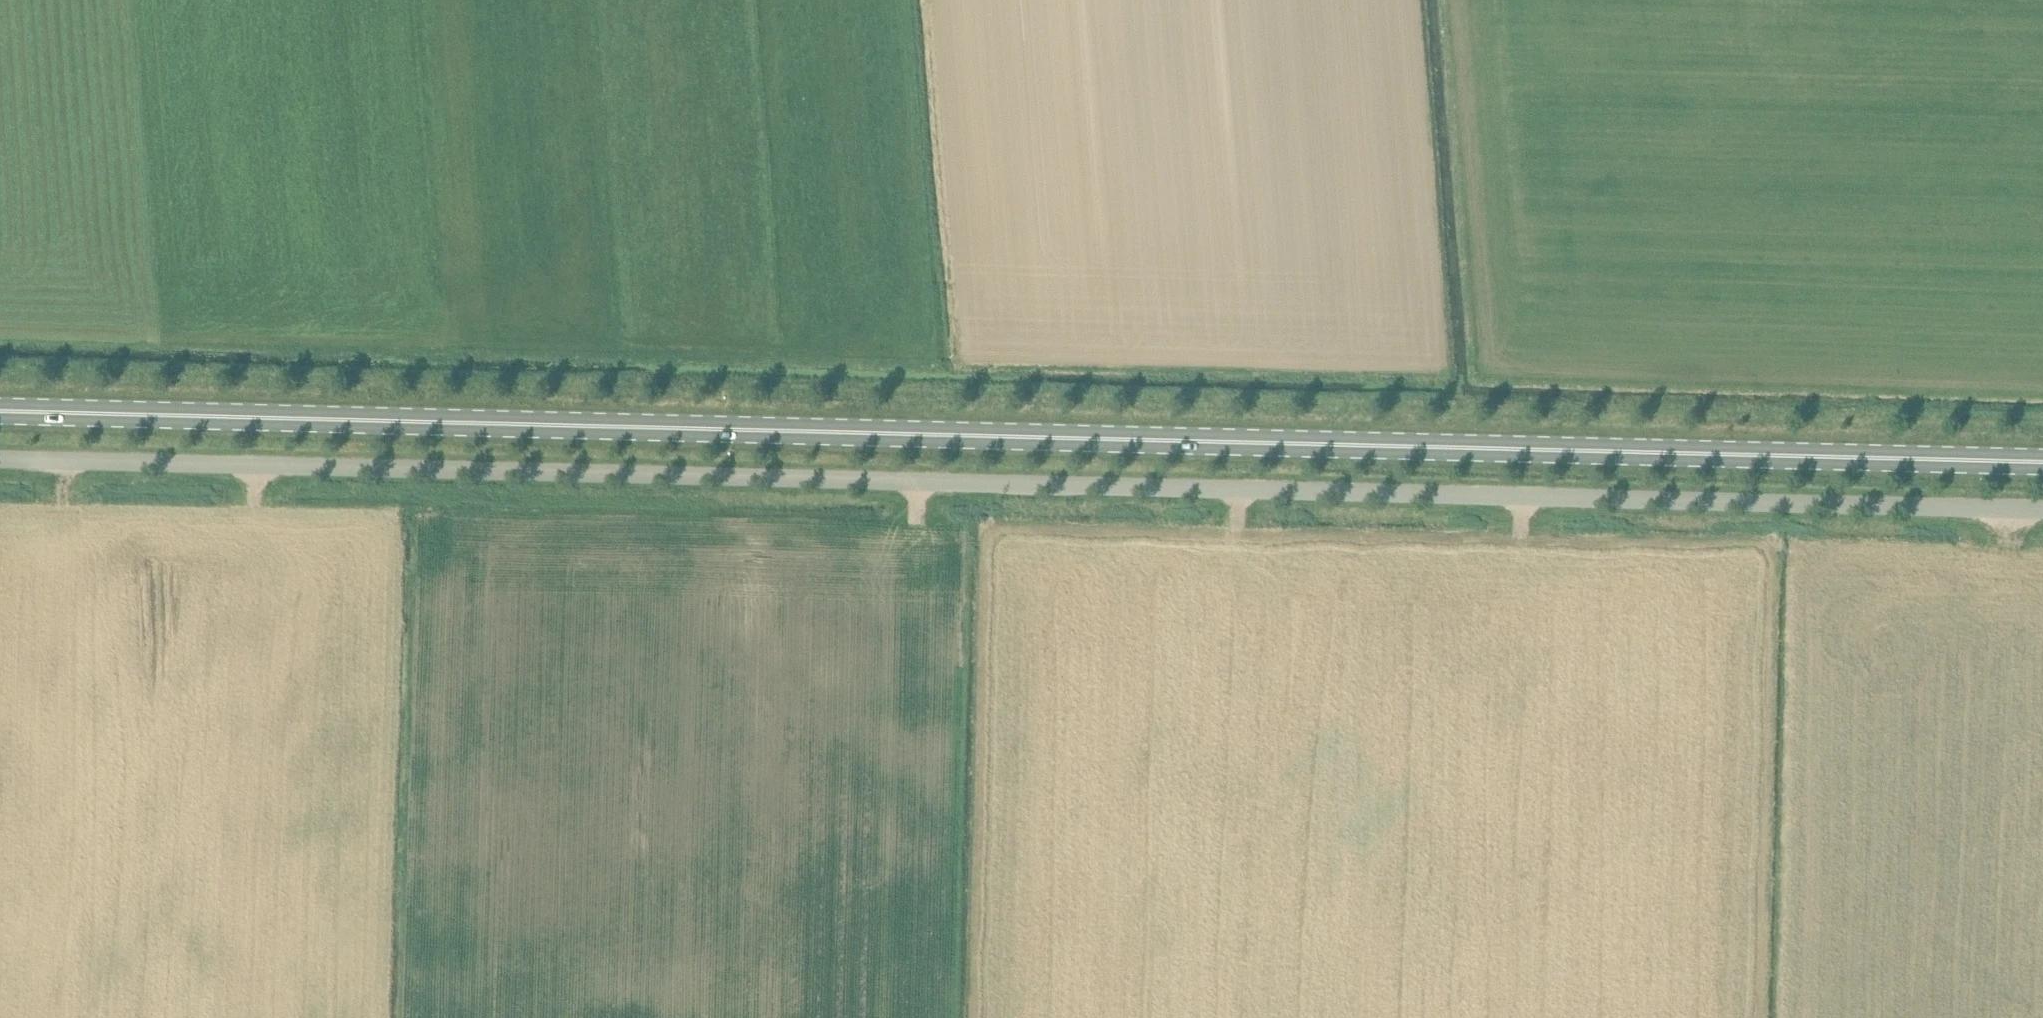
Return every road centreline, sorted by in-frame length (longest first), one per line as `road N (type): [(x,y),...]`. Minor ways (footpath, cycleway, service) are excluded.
road 1 (unclassified): [(2042,505),(0,452)]
road 2 (primary): [(2042,463),(0,414)]

